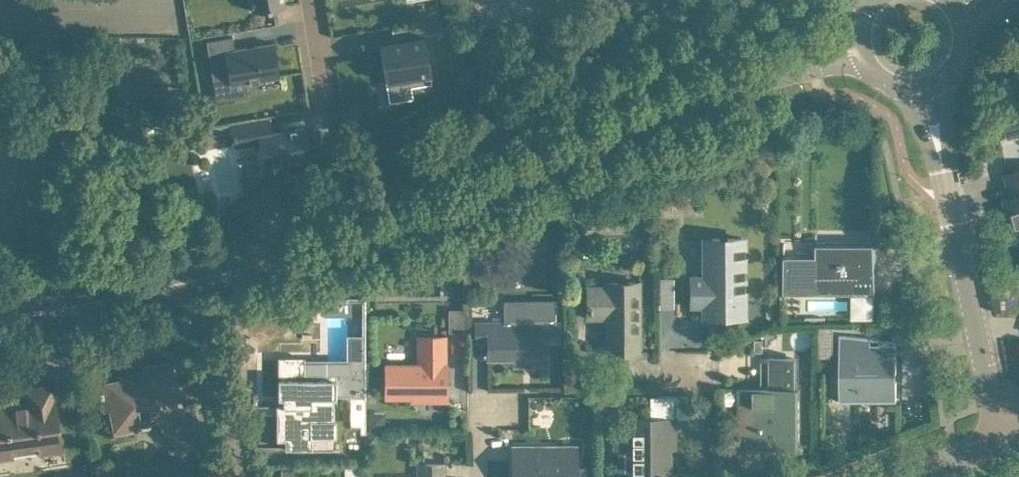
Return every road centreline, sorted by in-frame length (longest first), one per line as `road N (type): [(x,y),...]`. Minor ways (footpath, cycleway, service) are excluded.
road 1 (tertiary): [(0,319),(352,240),(622,124)]
road 2 (residential): [(0,360),(171,323),(206,327),(234,476)]
road 3 (unclassified): [(999,439),(922,88)]
road 4 (tertiary): [(855,27),(670,93),(622,124)]
road 5 (tertiary): [(622,124),(861,62)]
road 6 (residential): [(708,476),(708,367),(668,368)]

